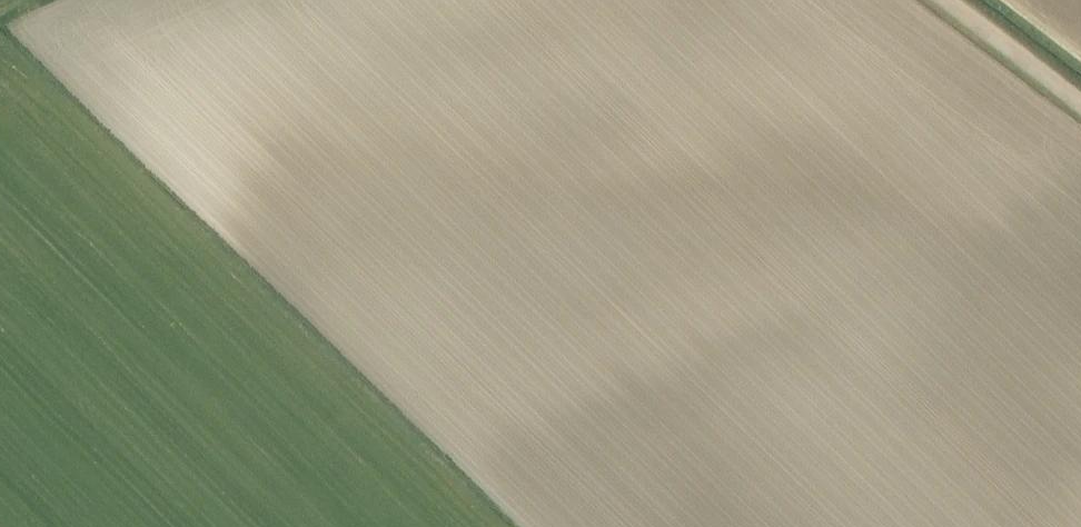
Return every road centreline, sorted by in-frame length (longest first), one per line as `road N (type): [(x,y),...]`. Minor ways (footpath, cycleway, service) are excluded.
road 1 (track): [(1080,99),(950,0)]

